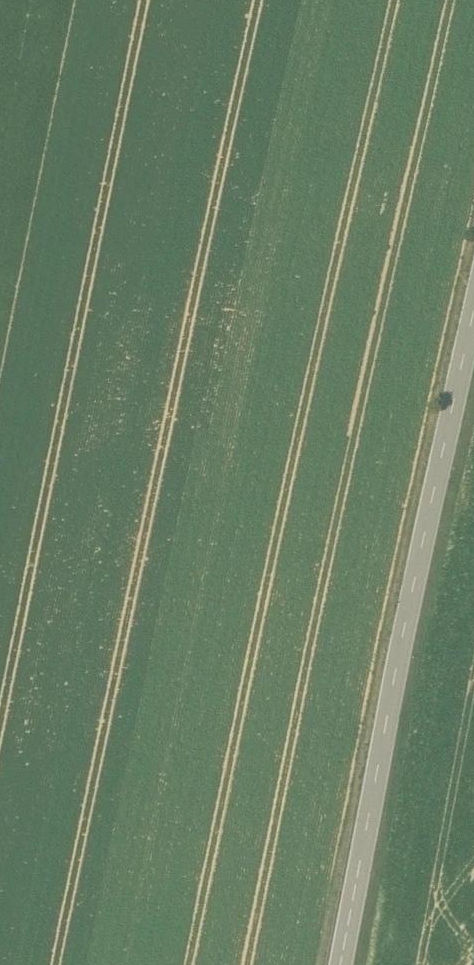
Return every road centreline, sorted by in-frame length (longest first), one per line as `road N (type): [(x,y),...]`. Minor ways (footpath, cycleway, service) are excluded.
road 1 (tertiary): [(473,470),(376,964)]

